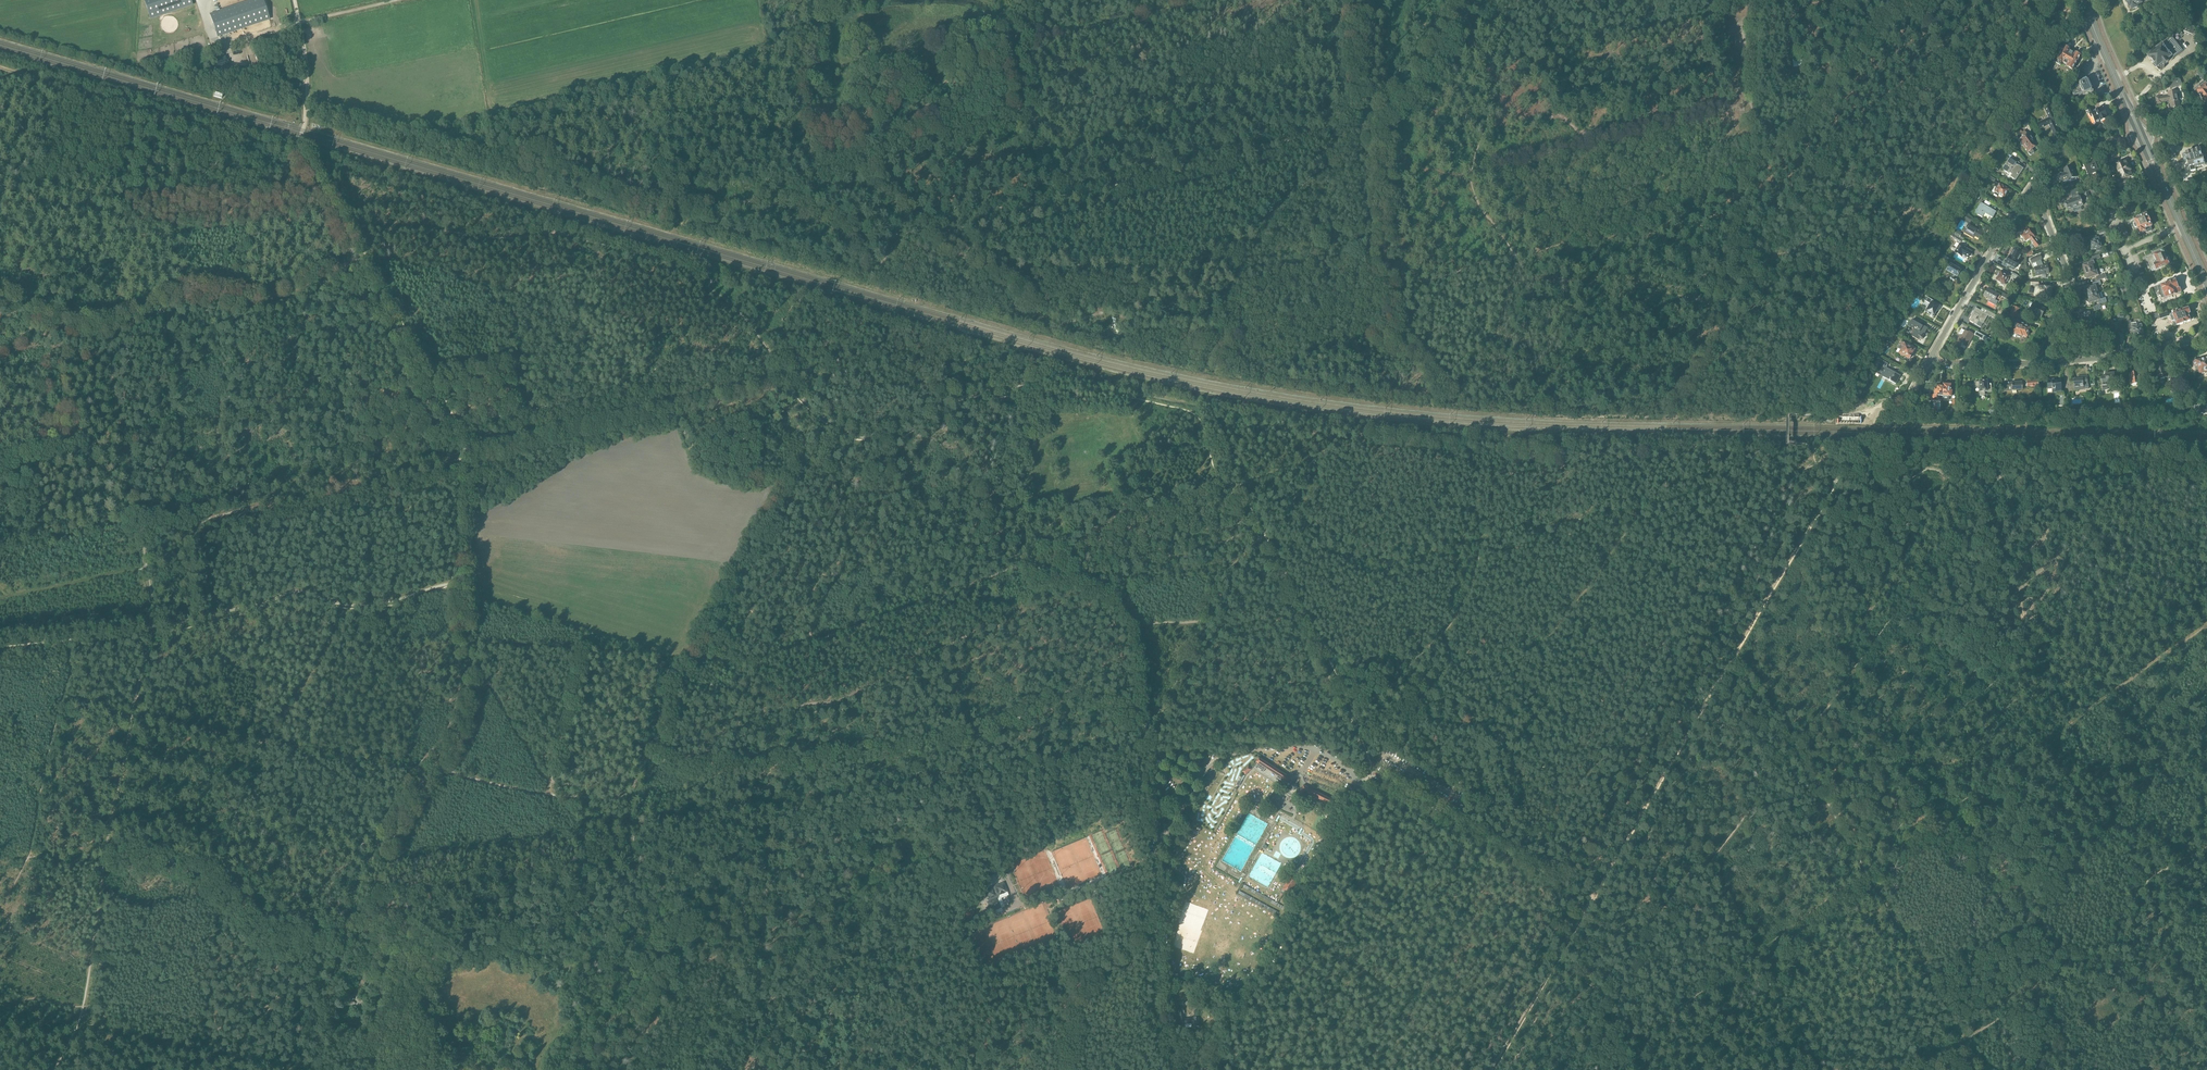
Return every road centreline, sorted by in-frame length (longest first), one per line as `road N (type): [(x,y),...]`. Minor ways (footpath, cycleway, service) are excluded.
road 1 (track): [(346,220),(479,235),(557,232),(705,284),(744,317),(791,385),(857,435),(889,436),(966,400),(1061,375),(1211,406)]
road 2 (track): [(0,598),(146,565),(140,528),(229,519),(466,457)]
road 3 (unclassified): [(1199,1069),(1179,1047),(1161,999),(1151,838),(1189,782),(1227,752),(1302,743),(1361,779)]
road 4 (track): [(1145,727),(1089,704),(1054,706),(893,753),(730,757),(682,770),(659,758)]
road 5 (track): [(1808,465),(1561,881)]
road 6 (track): [(146,565),(152,631),(132,718),(426,771)]
road 7 (track): [(1451,403),(1402,335),(1390,293),(1381,152),(1359,102),(1354,0)]
road 8 (track): [(1103,313),(1057,321),(1034,315),(983,262),(946,252),(932,229),(829,132),(811,108),(810,81)]
road 9 (track): [(0,300),(56,326),(105,337),(184,300),(264,305),(310,289),(352,287),(361,264)]
road 10 (track): [(1797,743),(1981,1069)]
road 11 (track): [(2115,588),(2034,648),(2143,881)]
road 12 (unclassified): [(1361,779),(1355,813),(1208,1069)]
road 13 (track): [(426,771),(365,869),(305,1069)]
road 14 (track): [(465,576),(371,604),(306,590),(261,606),(152,624)]
road 15 (track): [(2143,881),(2089,968),(1905,1069)]
road 16 (track): [(0,66),(297,152)]
road 17 (track): [(1472,168),(1750,96)]
road 18 (track): [(1665,412),(1696,370),(1750,171)]
road 19 (track): [(1233,487),(1348,713)]
road 20 (track): [(2034,648),(1831,796)]
road 21 (track): [(1370,132),(1264,245),(1239,281),(1233,330)]
road 22 (track): [(1145,727),(1146,661),(1135,624),(1100,588),(1039,578),(1022,566)]
road 23 (track): [(1750,171),(1802,129),(1869,36),(1909,0)]
road 24 (track): [(1939,233),(1916,214),(1844,189),(1824,157),(1750,171)]
road 25 (track): [(1561,881),(1453,1069)]
road 26 (track): [(426,771),(532,794),(620,799)]
road 27 (unclassified): [(1932,359),(2031,191)]
road 28 (track): [(1208,0),(1024,45)]
road 29 (unclassified): [(2038,362),(2068,276),(2047,212),(2031,191)]
road 30 (track): [(1750,171),(1758,0)]
road 31 (residential): [(2038,362),(2129,354),(2206,335)]
road 32 (track): [(1468,0),(1400,102),(1370,132)]
road 33 (primary): [(2206,285),(2141,136)]
road 34 (track): [(550,795),(579,649)]
road 35 (primary): [(2141,136),(2082,0)]
road 36 (track): [(469,641),(471,699),(426,771)]
road 37 (track): [(1233,487),(1362,439)]
road 38 (residential): [(2031,191),(2068,147),(2141,136)]
road 39 (track): [(297,152),(361,264)]

